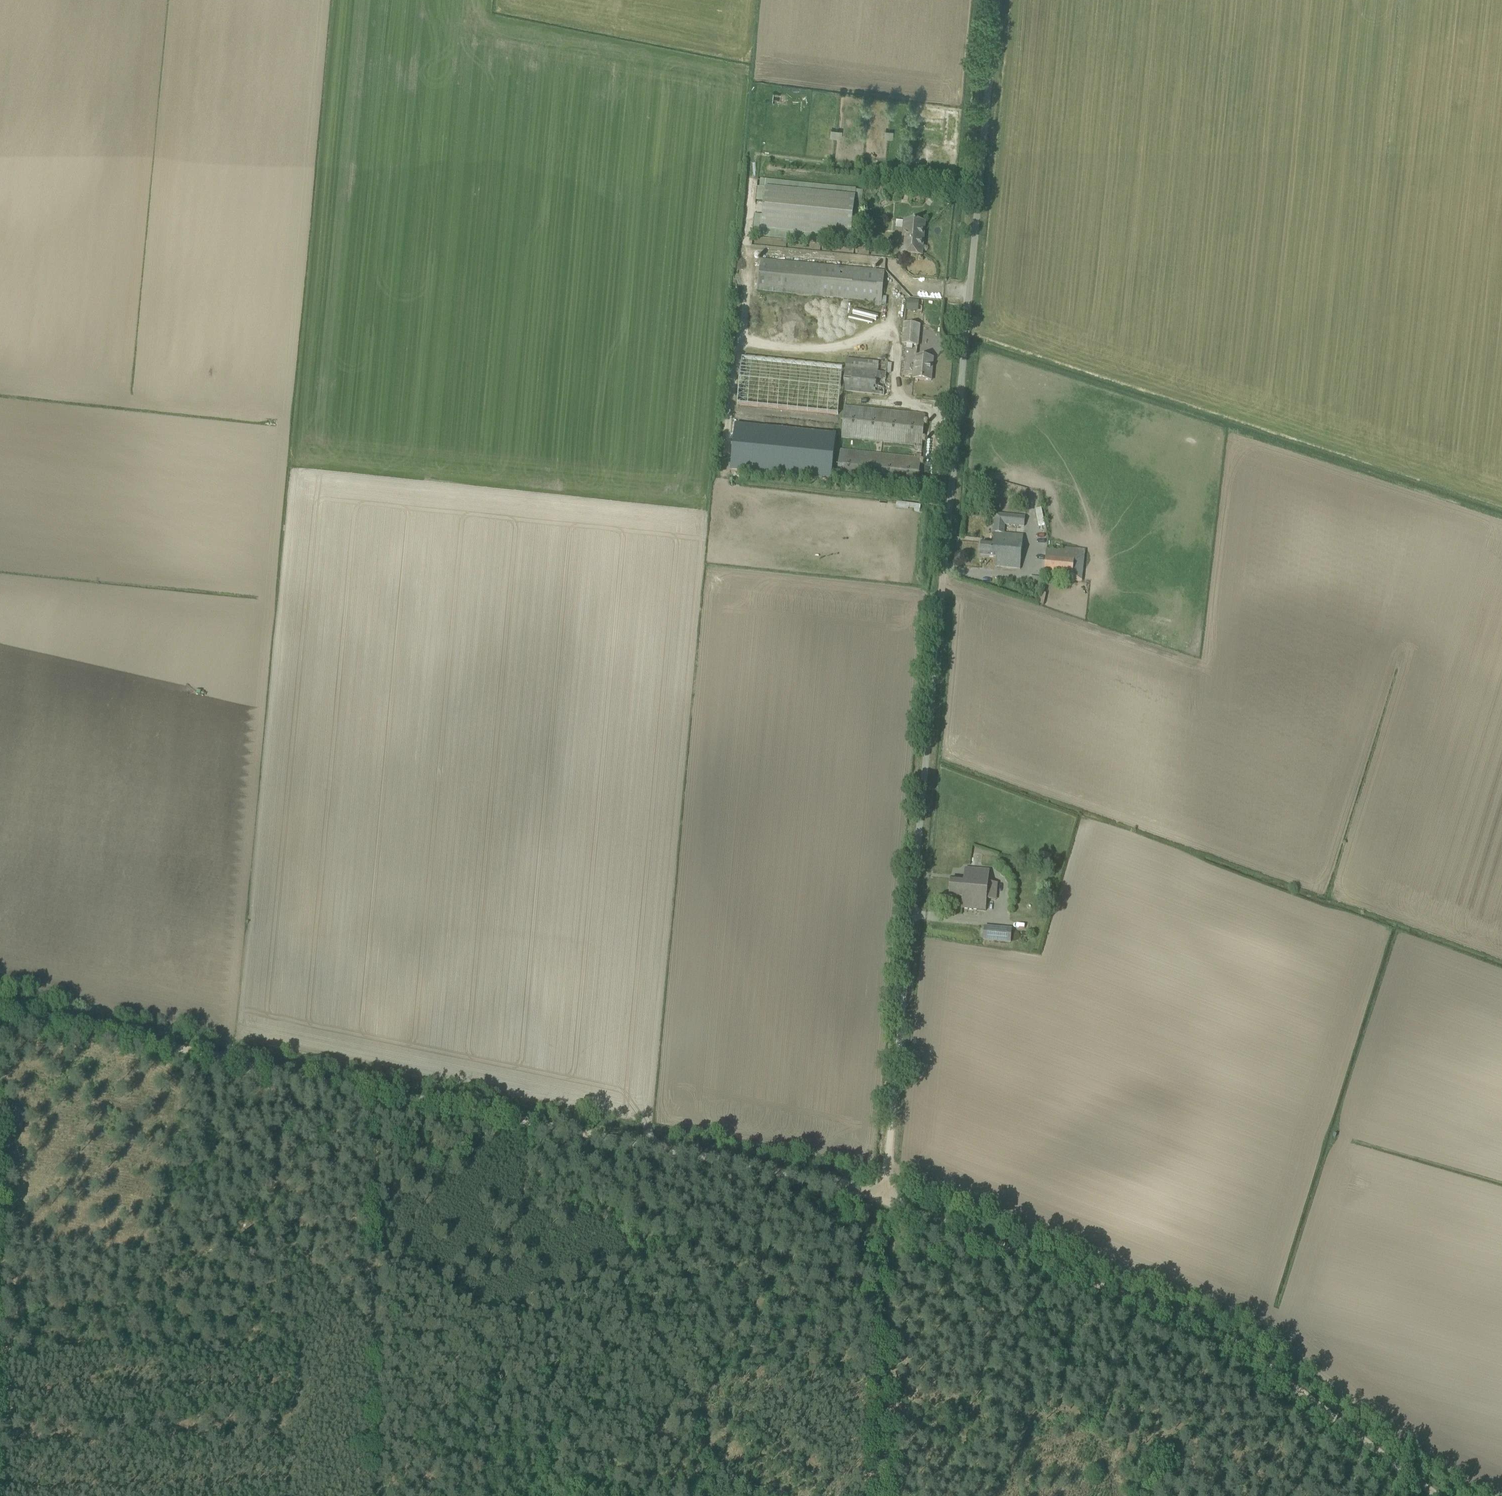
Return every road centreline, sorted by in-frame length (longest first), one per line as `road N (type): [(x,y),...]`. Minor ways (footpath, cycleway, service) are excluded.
road 1 (track): [(1425,1488),(1209,1329),(882,1196),(0,1004)]
road 2 (unclassified): [(882,1196),(996,0)]

